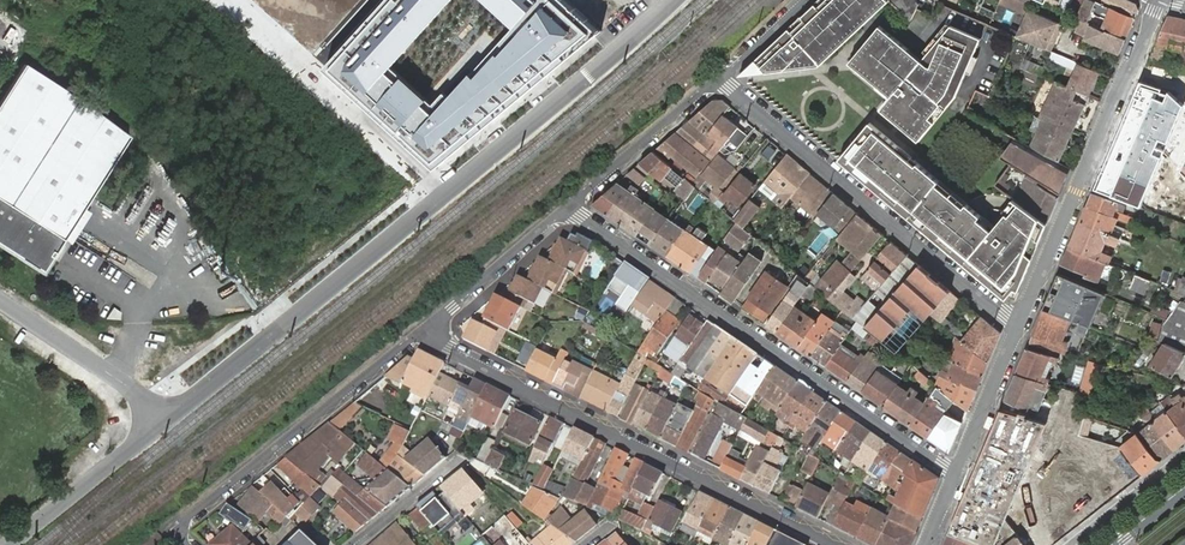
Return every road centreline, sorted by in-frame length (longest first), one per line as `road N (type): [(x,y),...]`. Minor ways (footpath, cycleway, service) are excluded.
road 1 (residential): [(956,472),(568,205)]
road 2 (residential): [(426,327),(446,351),(833,544)]
road 3 (residential): [(722,78),(1017,327)]
road 4 (unclassified): [(163,421),(442,196)]
road 5 (residential): [(1158,0),(1017,327)]
road 6 (residential): [(185,544),(185,520),(426,327)]
road 7 (unclassified): [(442,196),(673,0)]
road 8 (residential): [(236,0),(442,196)]
road 9 (unclassified): [(0,300),(136,392),(163,421)]
road 10 (residential): [(568,205),(722,78)]
road 11 (unclassified): [(9,544),(163,421)]
road 12 (residential): [(568,205),(426,327)]
road 13 (residential): [(1017,327),(956,472)]

